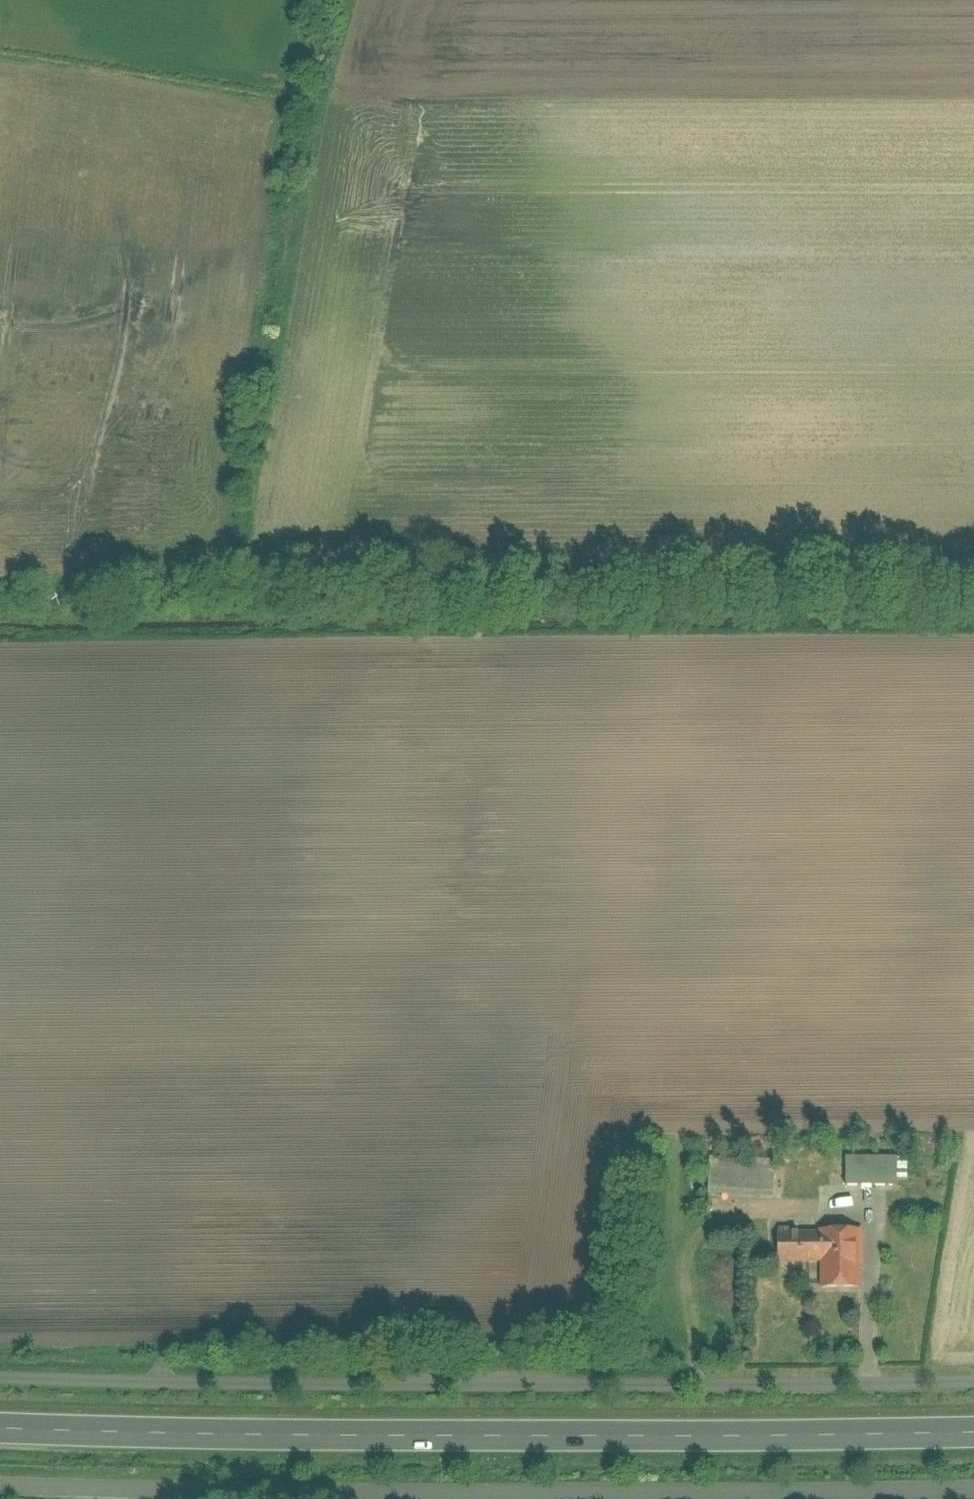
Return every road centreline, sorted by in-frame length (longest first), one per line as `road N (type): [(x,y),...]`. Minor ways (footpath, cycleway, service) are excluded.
road 1 (unclassified): [(0,1376),(593,1385),(973,1379)]
road 2 (unclassified): [(973,1495),(0,1490)]
road 3 (primary): [(973,1437),(0,1433)]

